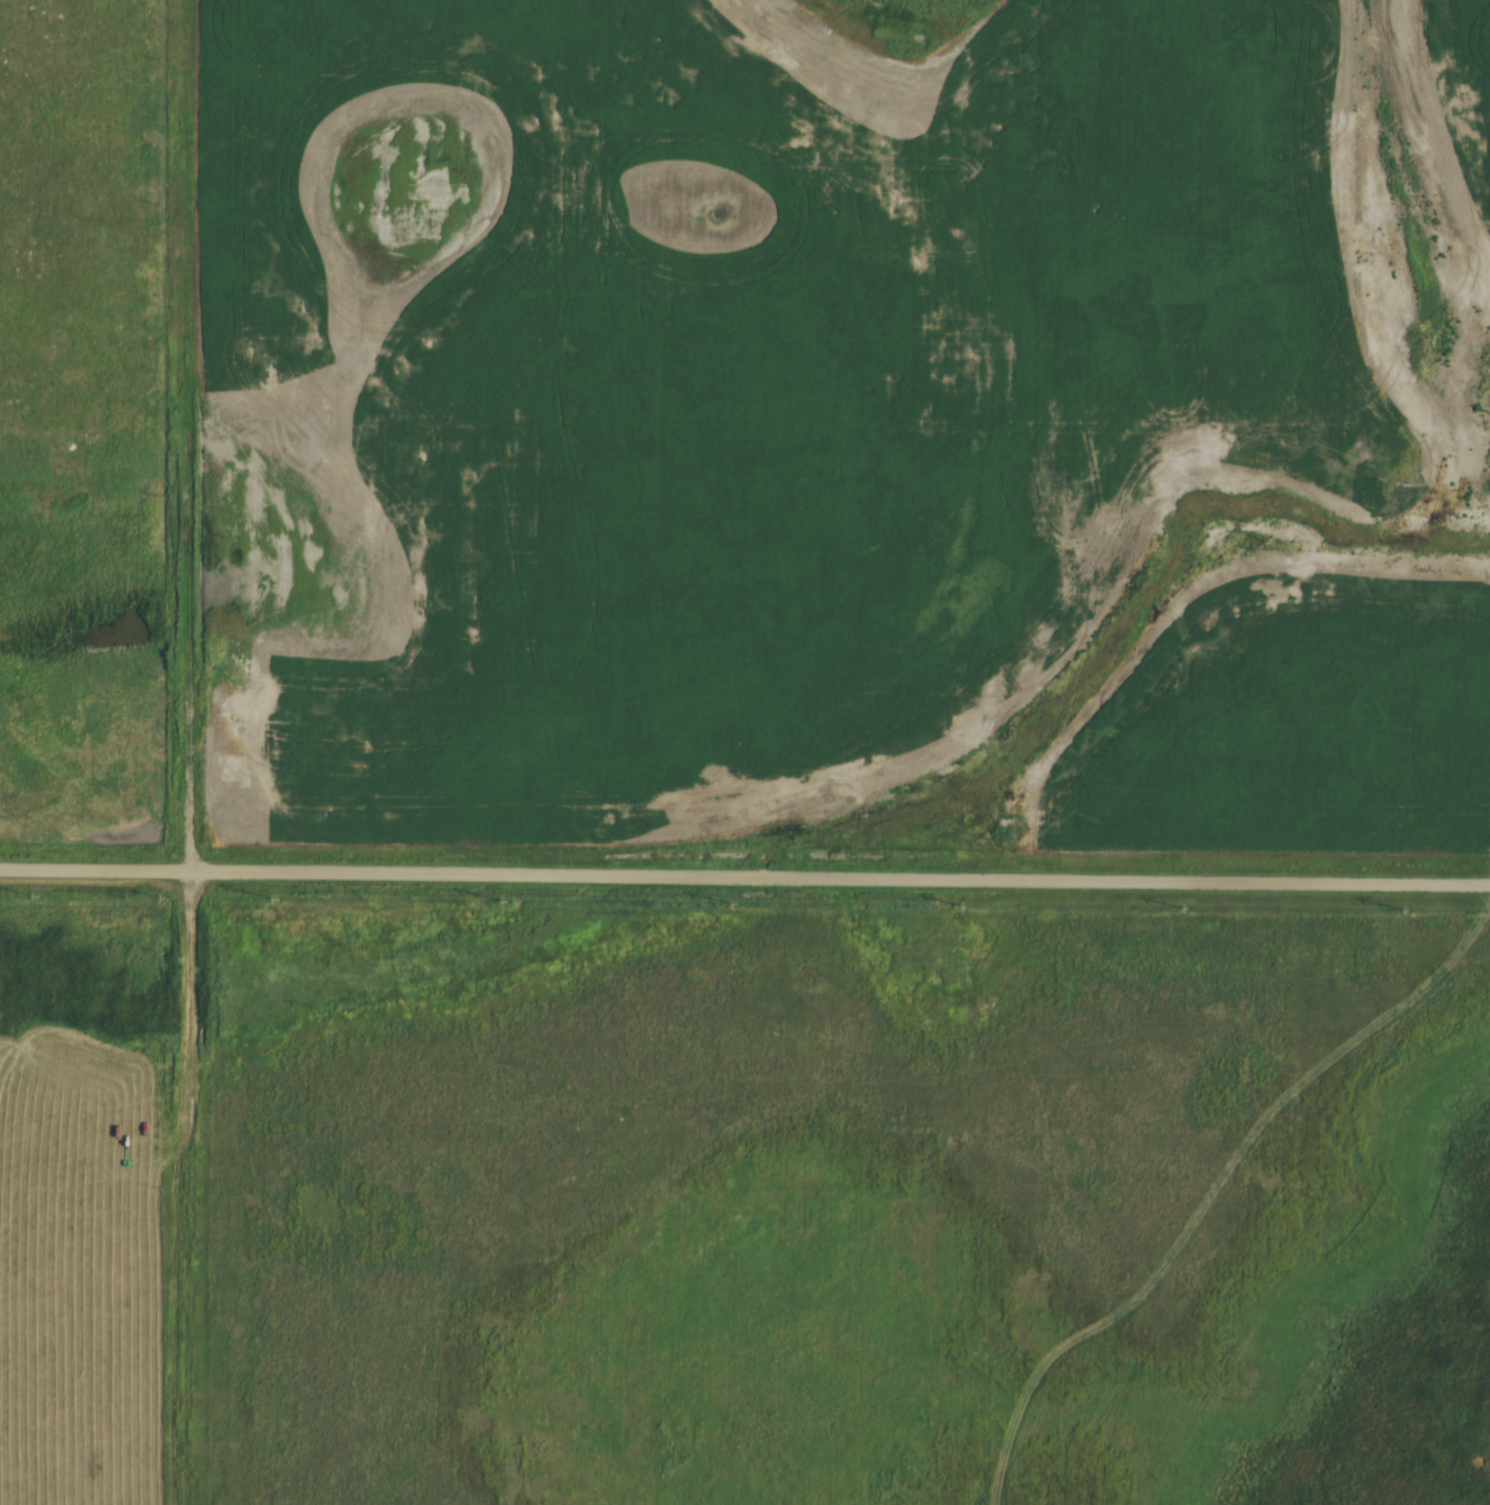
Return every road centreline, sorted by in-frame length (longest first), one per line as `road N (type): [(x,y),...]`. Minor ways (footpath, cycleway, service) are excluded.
road 1 (track): [(192,1504),(189,0)]
road 2 (residential): [(0,870),(1489,886)]

